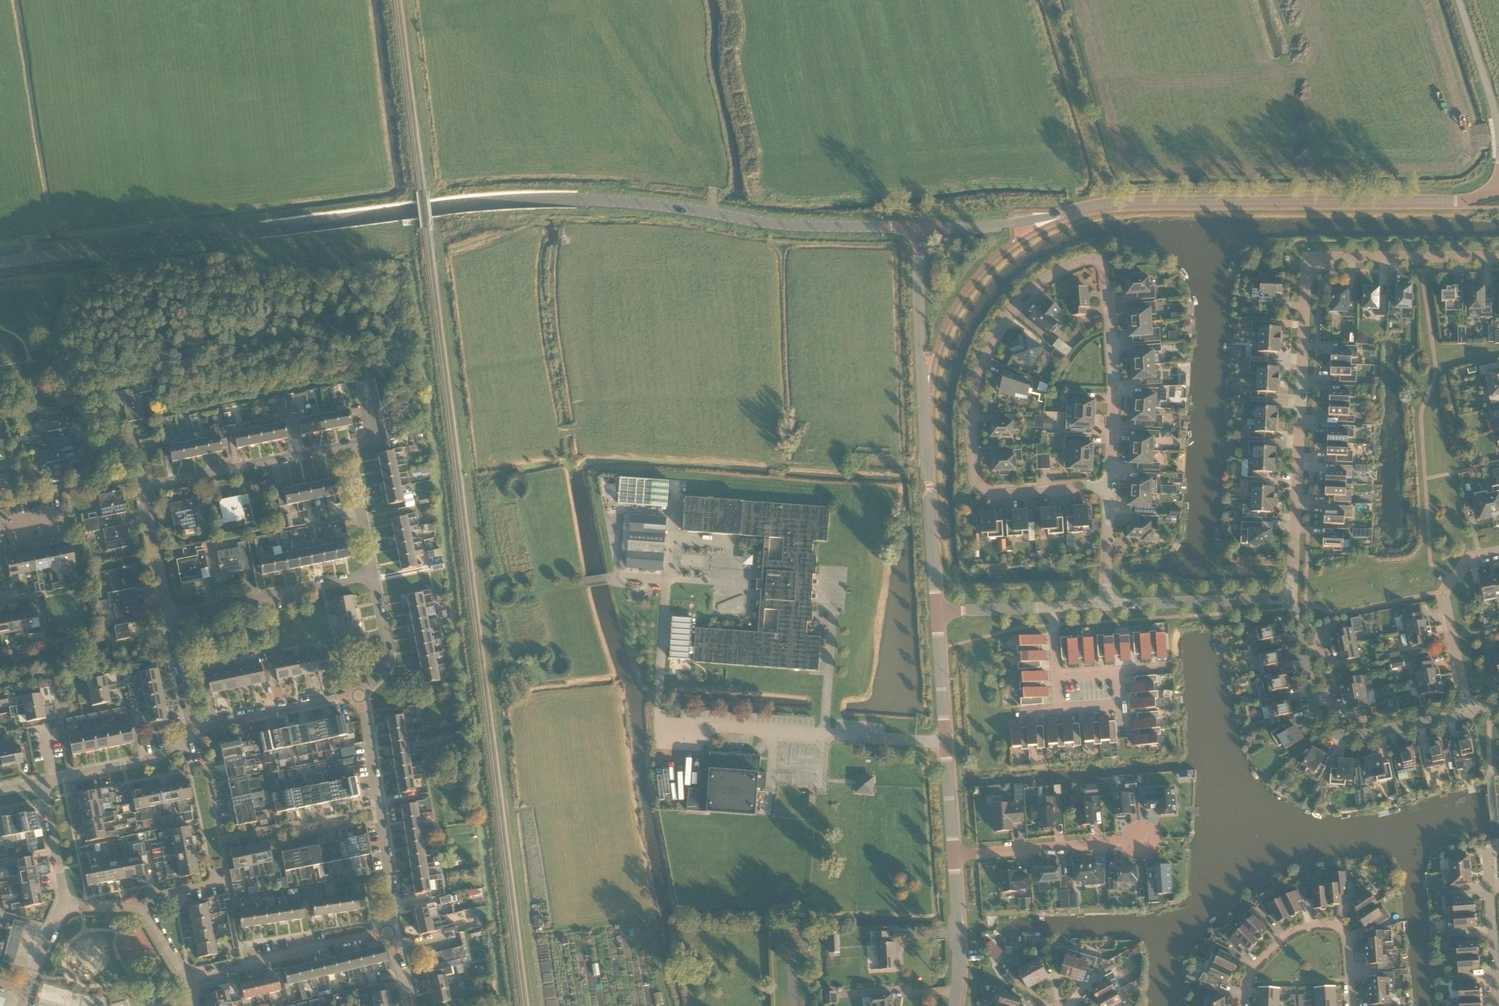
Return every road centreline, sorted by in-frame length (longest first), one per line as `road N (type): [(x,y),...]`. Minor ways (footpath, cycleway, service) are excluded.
road 1 (residential): [(1108,490),(1114,381),(1107,274),(1087,260),(1020,300),(981,367),(971,420),(974,478),(993,496)]
road 2 (residential): [(1498,260),(1334,260),(1307,274),(1291,599)]
road 3 (secondary): [(490,202),(0,263)]
road 4 (secondary): [(1058,216),(1113,204),(1474,201),(1498,193)]
road 5 (tertiary): [(937,614),(919,229)]
road 6 (secondary): [(490,202),(634,204),(792,226),(870,228)]
road 7 (unclassified): [(1291,599),(1325,728),(1354,735),(1467,714)]
road 8 (residential): [(387,934),(392,905),(382,823),(358,695)]
road 9 (tertiary): [(953,854),(937,614)]
road 10 (residential): [(1351,1005),(1346,939),(1324,924),(1275,944),(1248,977),(1239,1005)]
road 11 (residential): [(143,486),(347,445)]
road 12 (residential): [(169,617),(373,577)]
road 13 (residential): [(185,981),(387,934)]
road 14 (residential): [(953,854),(1155,840)]
road 15 (residential): [(1498,552),(1467,558),(1445,590),(1467,714)]
road 16 (unclassified): [(1106,606),(1291,599)]
road 17 (residential): [(190,729),(358,695)]
road 18 (residential): [(40,784),(153,759),(184,743),(190,729)]
road 19 (unclassified): [(185,981),(139,908),(64,907)]
road 20 (tertiary): [(956,1005),(953,854)]
road 21 (unclassified): [(1498,143),(1458,0)]
road 22 (secondary): [(1058,216),(919,229)]
road 23 (residential): [(373,577),(347,445)]
road 24 (residential): [(169,617),(143,486)]
road 25 (residential): [(358,695),(382,676),(388,659),(373,577)]
road 26 (residential): [(64,907),(40,784)]

